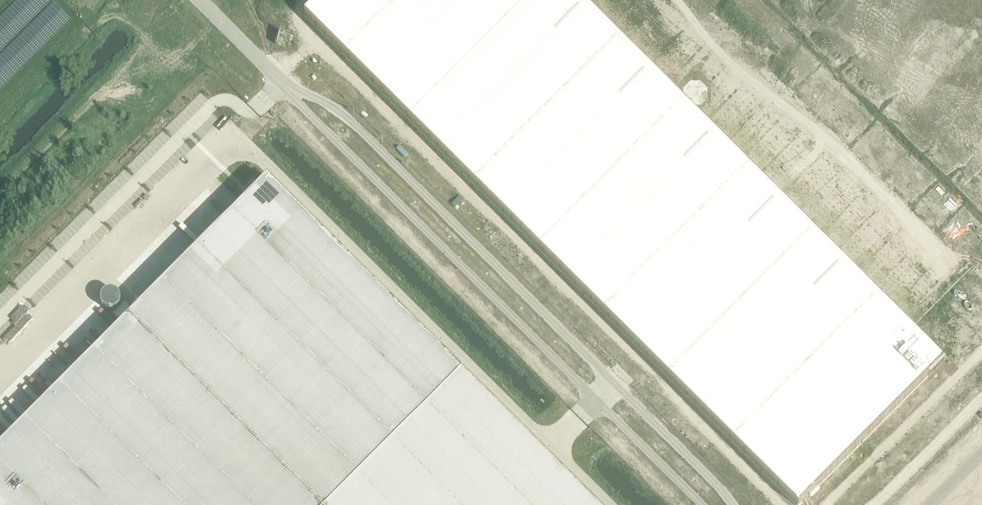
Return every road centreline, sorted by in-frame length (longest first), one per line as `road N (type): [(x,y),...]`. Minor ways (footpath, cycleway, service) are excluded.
road 1 (unclassified): [(737,504),(379,151),(308,108)]
road 2 (unclassified): [(308,108),(702,504)]
road 3 (unclassified): [(308,108),(199,0)]

